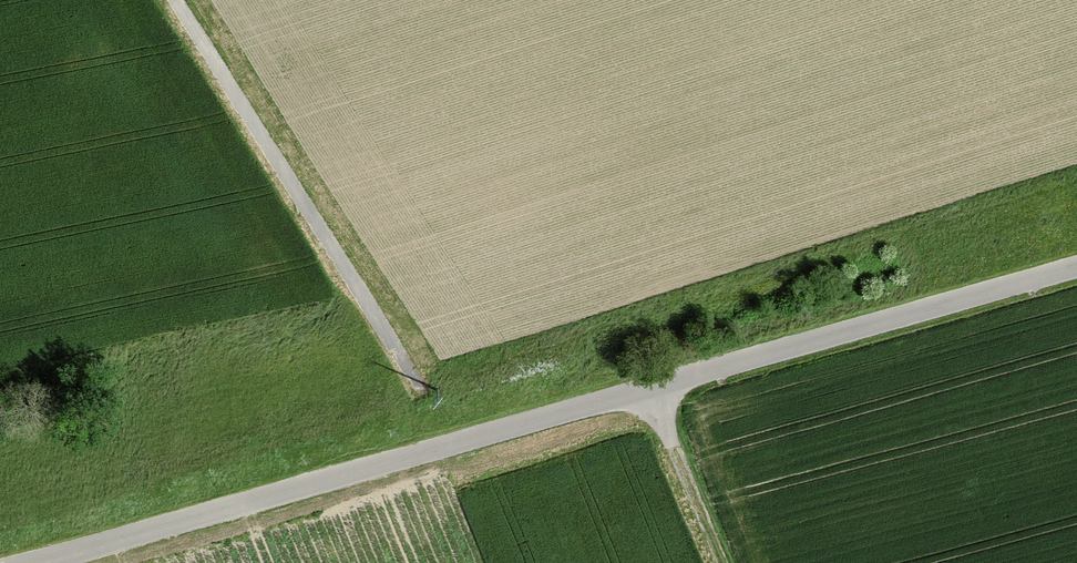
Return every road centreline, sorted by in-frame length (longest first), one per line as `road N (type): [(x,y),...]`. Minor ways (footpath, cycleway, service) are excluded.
road 1 (unclassified): [(32,562),(1076,264)]
road 2 (track): [(174,0),(422,389)]
road 3 (track): [(649,387),(722,562)]

